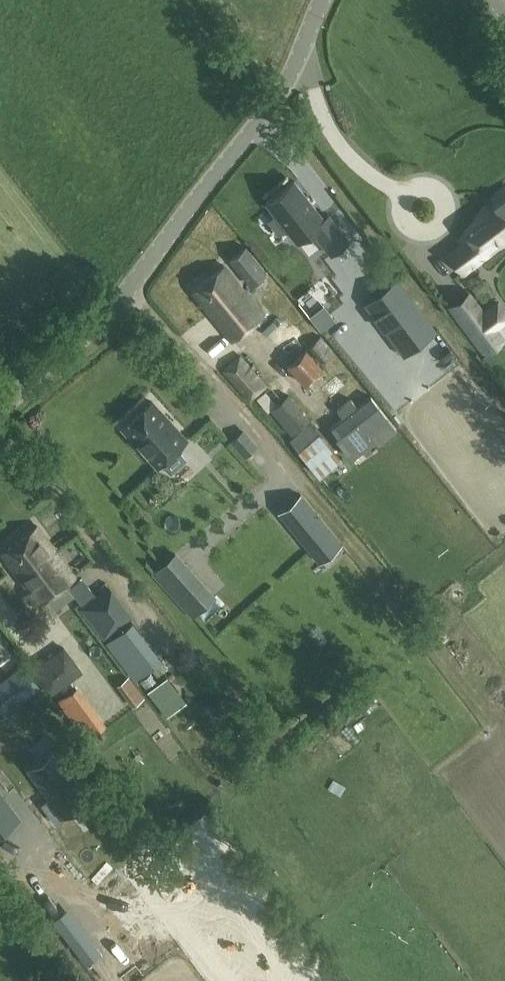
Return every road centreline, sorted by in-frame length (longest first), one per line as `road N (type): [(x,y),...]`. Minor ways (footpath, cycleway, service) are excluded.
road 1 (unclassified): [(0,407),(123,294),(186,219),(271,109),(322,0)]

